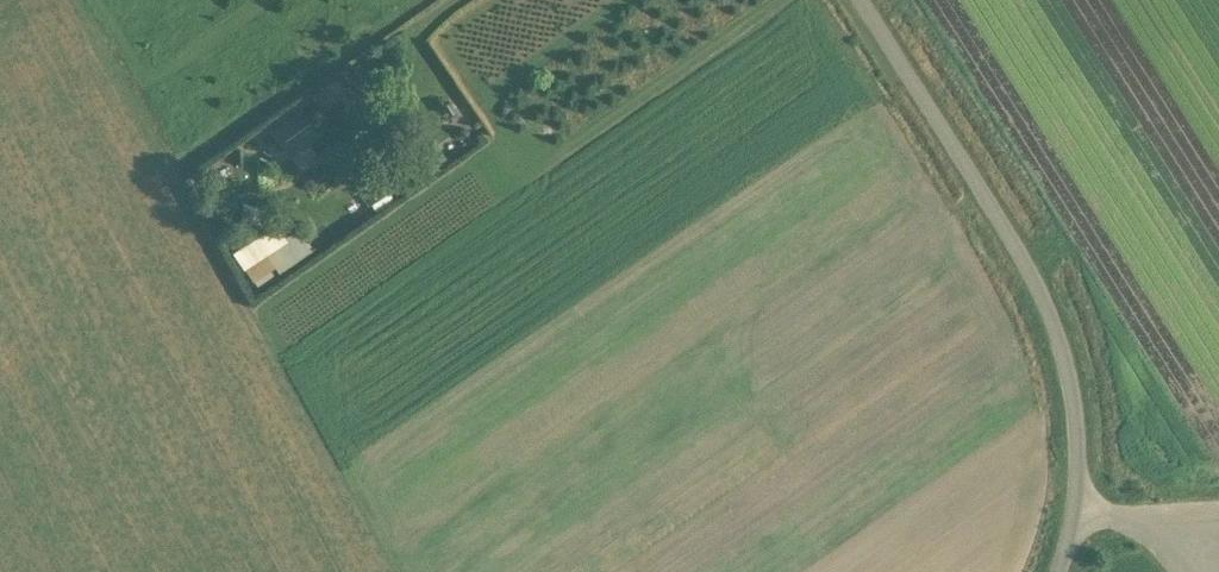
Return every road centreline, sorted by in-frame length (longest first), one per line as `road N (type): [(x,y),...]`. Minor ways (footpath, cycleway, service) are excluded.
road 1 (unclassified): [(1049,571),(1061,544),(1070,433),(1066,348),(1035,264),(869,0)]

